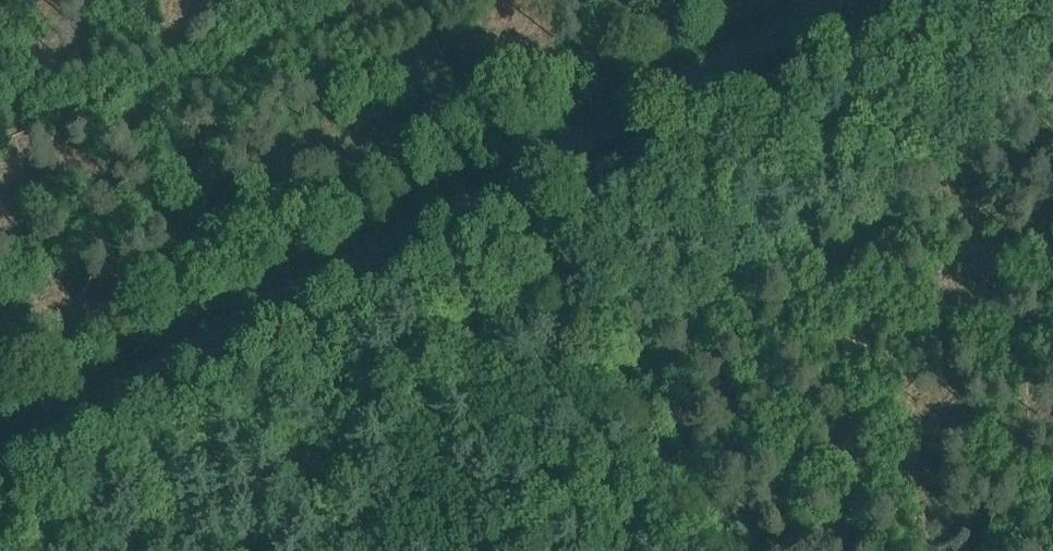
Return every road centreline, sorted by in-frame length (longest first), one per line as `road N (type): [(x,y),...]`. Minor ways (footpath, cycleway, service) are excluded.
road 1 (secondary): [(0,456),(835,0)]
road 2 (track): [(721,550),(419,0)]

